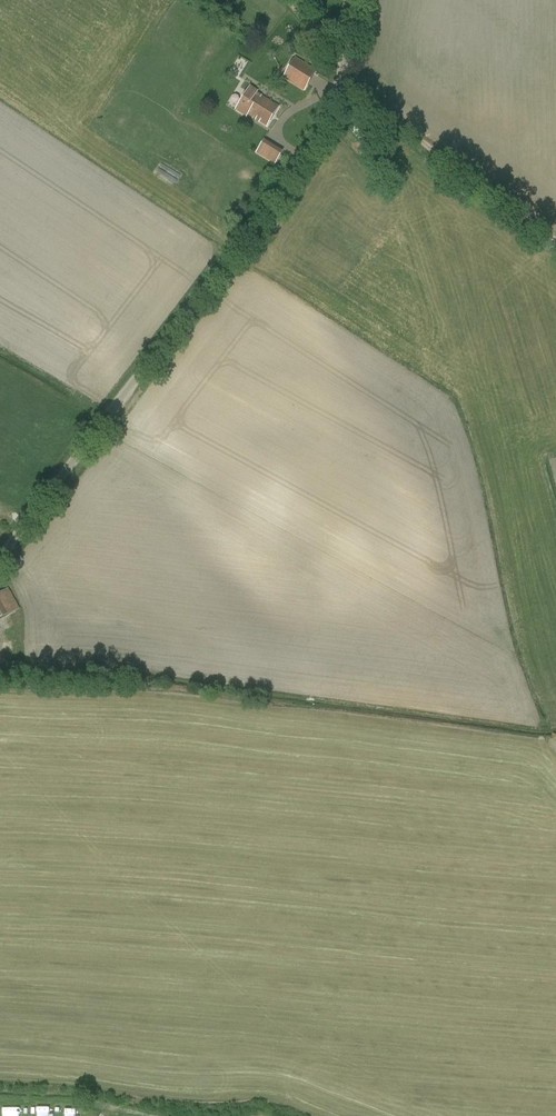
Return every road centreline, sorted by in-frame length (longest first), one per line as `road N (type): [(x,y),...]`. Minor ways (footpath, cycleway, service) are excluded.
road 1 (unclassified): [(0,560),(285,196),(325,134),(360,0)]
road 2 (track): [(555,245),(391,126),(283,0)]

